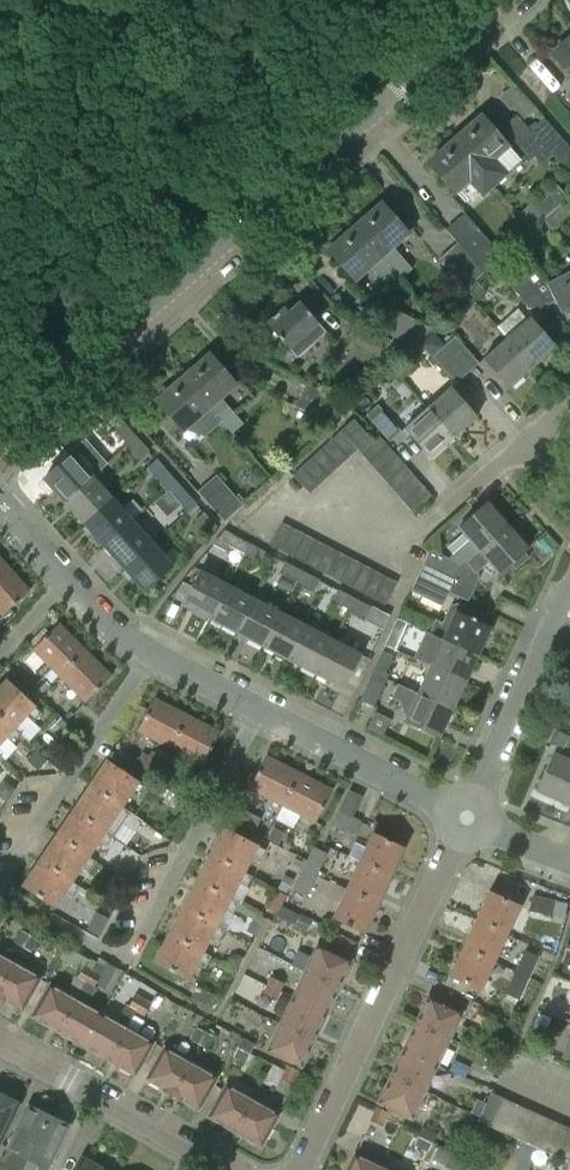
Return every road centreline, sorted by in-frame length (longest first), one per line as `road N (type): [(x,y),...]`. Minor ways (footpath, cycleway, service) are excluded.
road 1 (residential): [(0,439),(502,0)]
road 2 (residential): [(0,892),(104,953),(132,950),(258,711)]
road 3 (residential): [(298,1169),(466,818)]
road 4 (residential): [(0,878),(151,654)]
road 5 (residential): [(230,1169),(0,1041)]
road 6 (residential): [(466,818),(569,595)]
road 7 (residential): [(466,818),(258,711)]
road 8 (residential): [(258,711),(151,654)]

